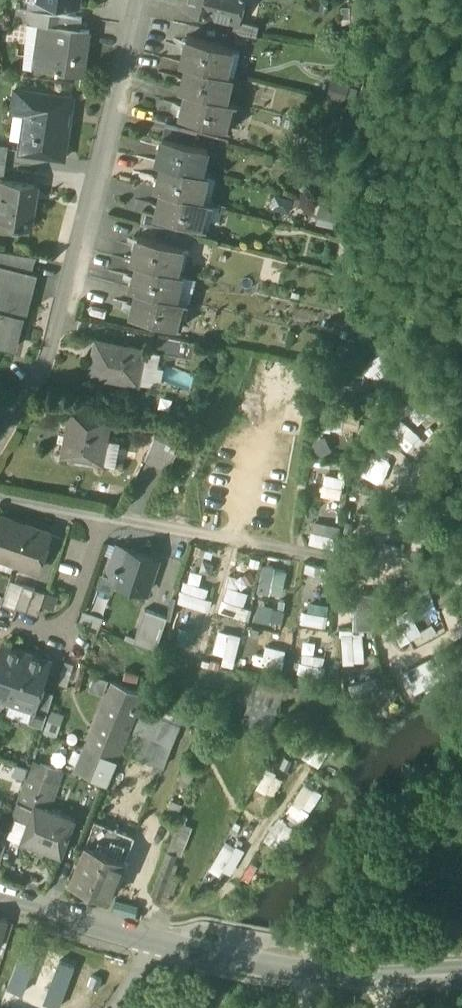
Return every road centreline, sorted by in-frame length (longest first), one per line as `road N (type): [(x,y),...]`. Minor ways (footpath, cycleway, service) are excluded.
road 1 (residential): [(0,441),(47,362),(137,0)]
road 2 (tertiary): [(154,939),(314,971),(461,976)]
road 3 (residential): [(336,562),(106,517)]
road 4 (residential): [(106,517),(64,635),(22,624)]
road 5 (tertiary): [(0,899),(154,939)]

